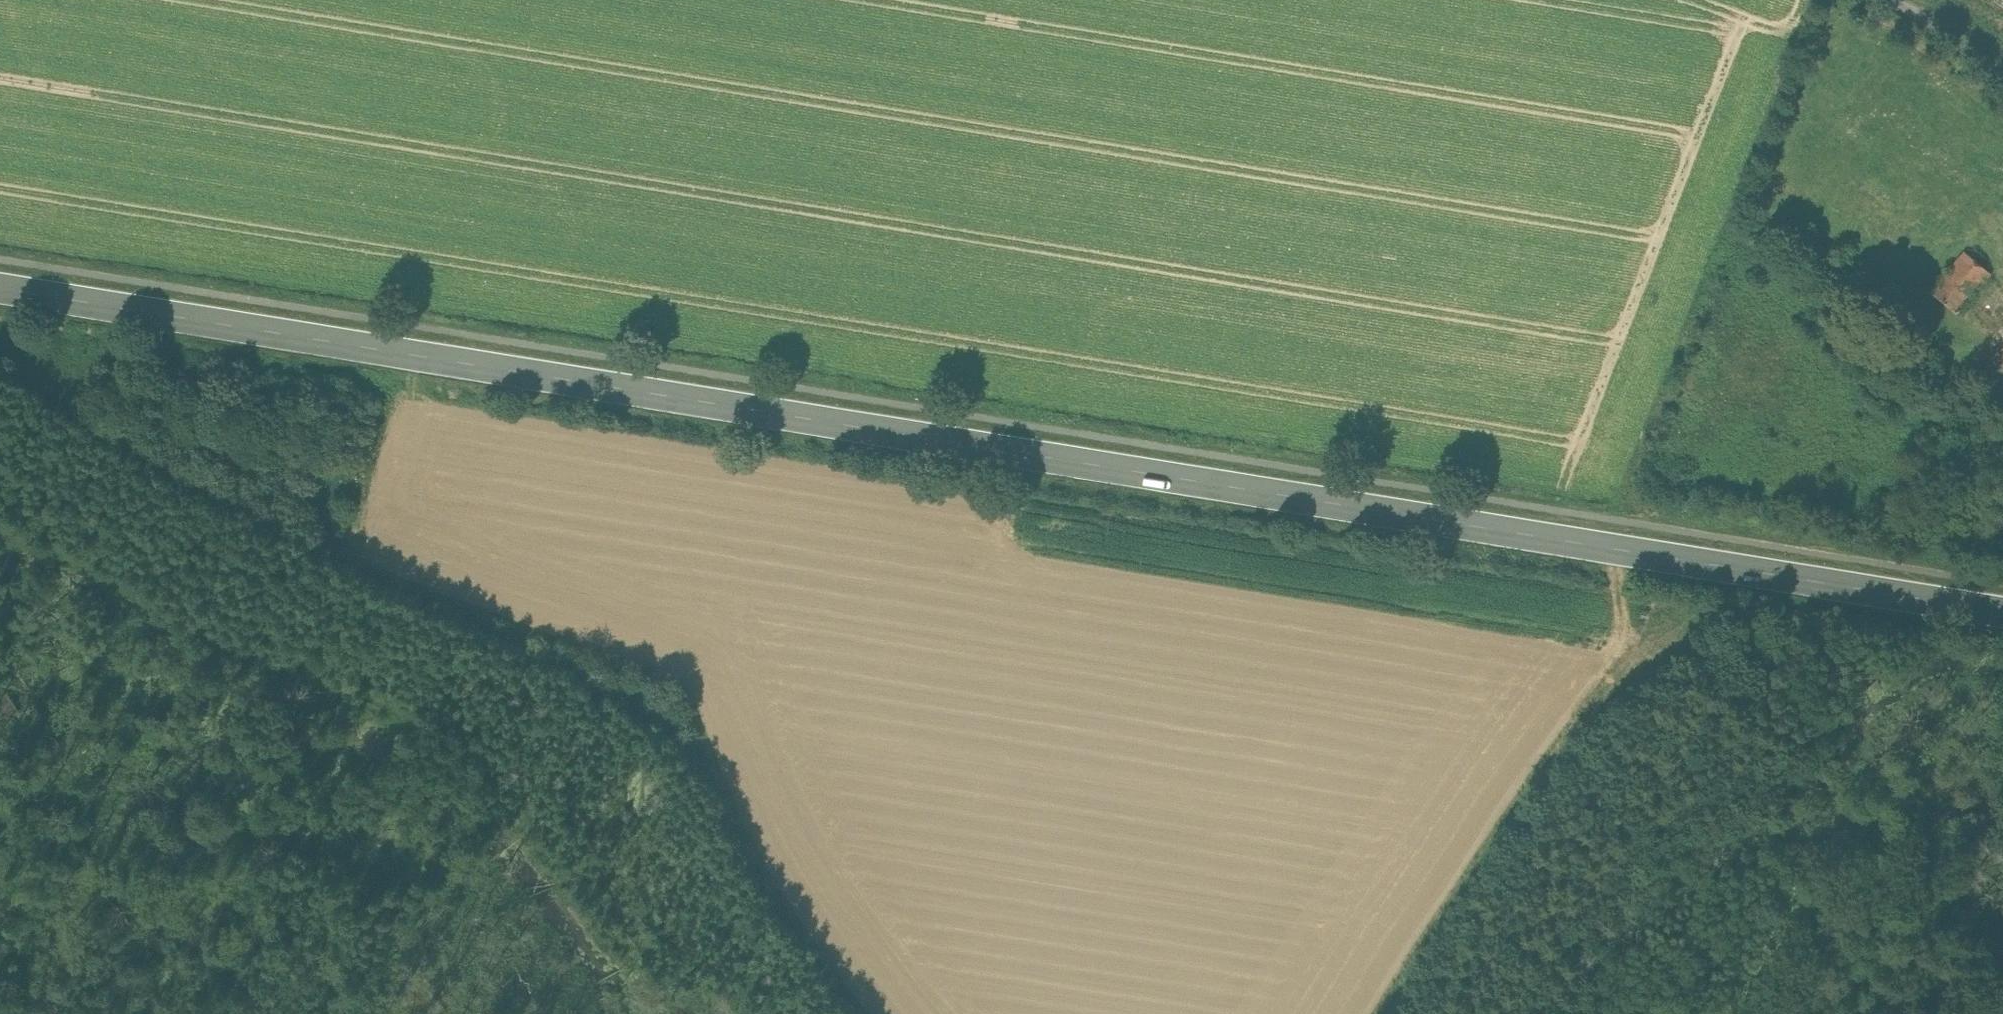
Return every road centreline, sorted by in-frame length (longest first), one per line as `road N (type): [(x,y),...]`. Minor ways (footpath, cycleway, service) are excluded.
road 1 (secondary): [(2002,611),(0,289)]
road 2 (unclassified): [(2002,79),(1932,24),(1887,0)]

